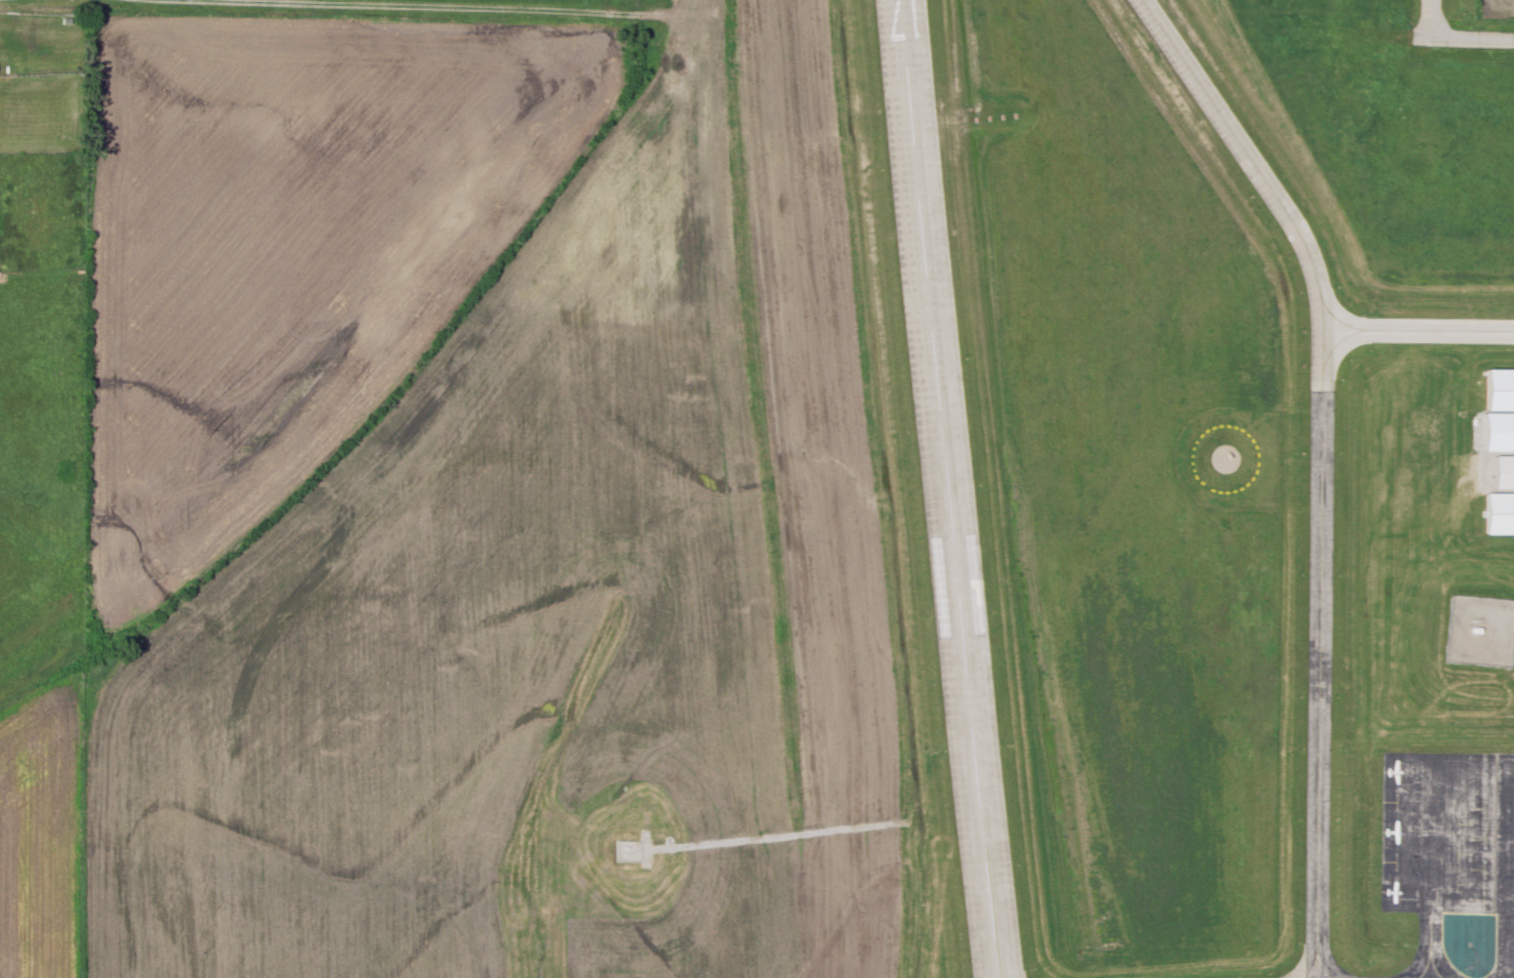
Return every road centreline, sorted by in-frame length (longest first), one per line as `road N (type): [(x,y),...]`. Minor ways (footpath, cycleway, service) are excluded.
road 1 (track): [(250,0),(655,13)]

